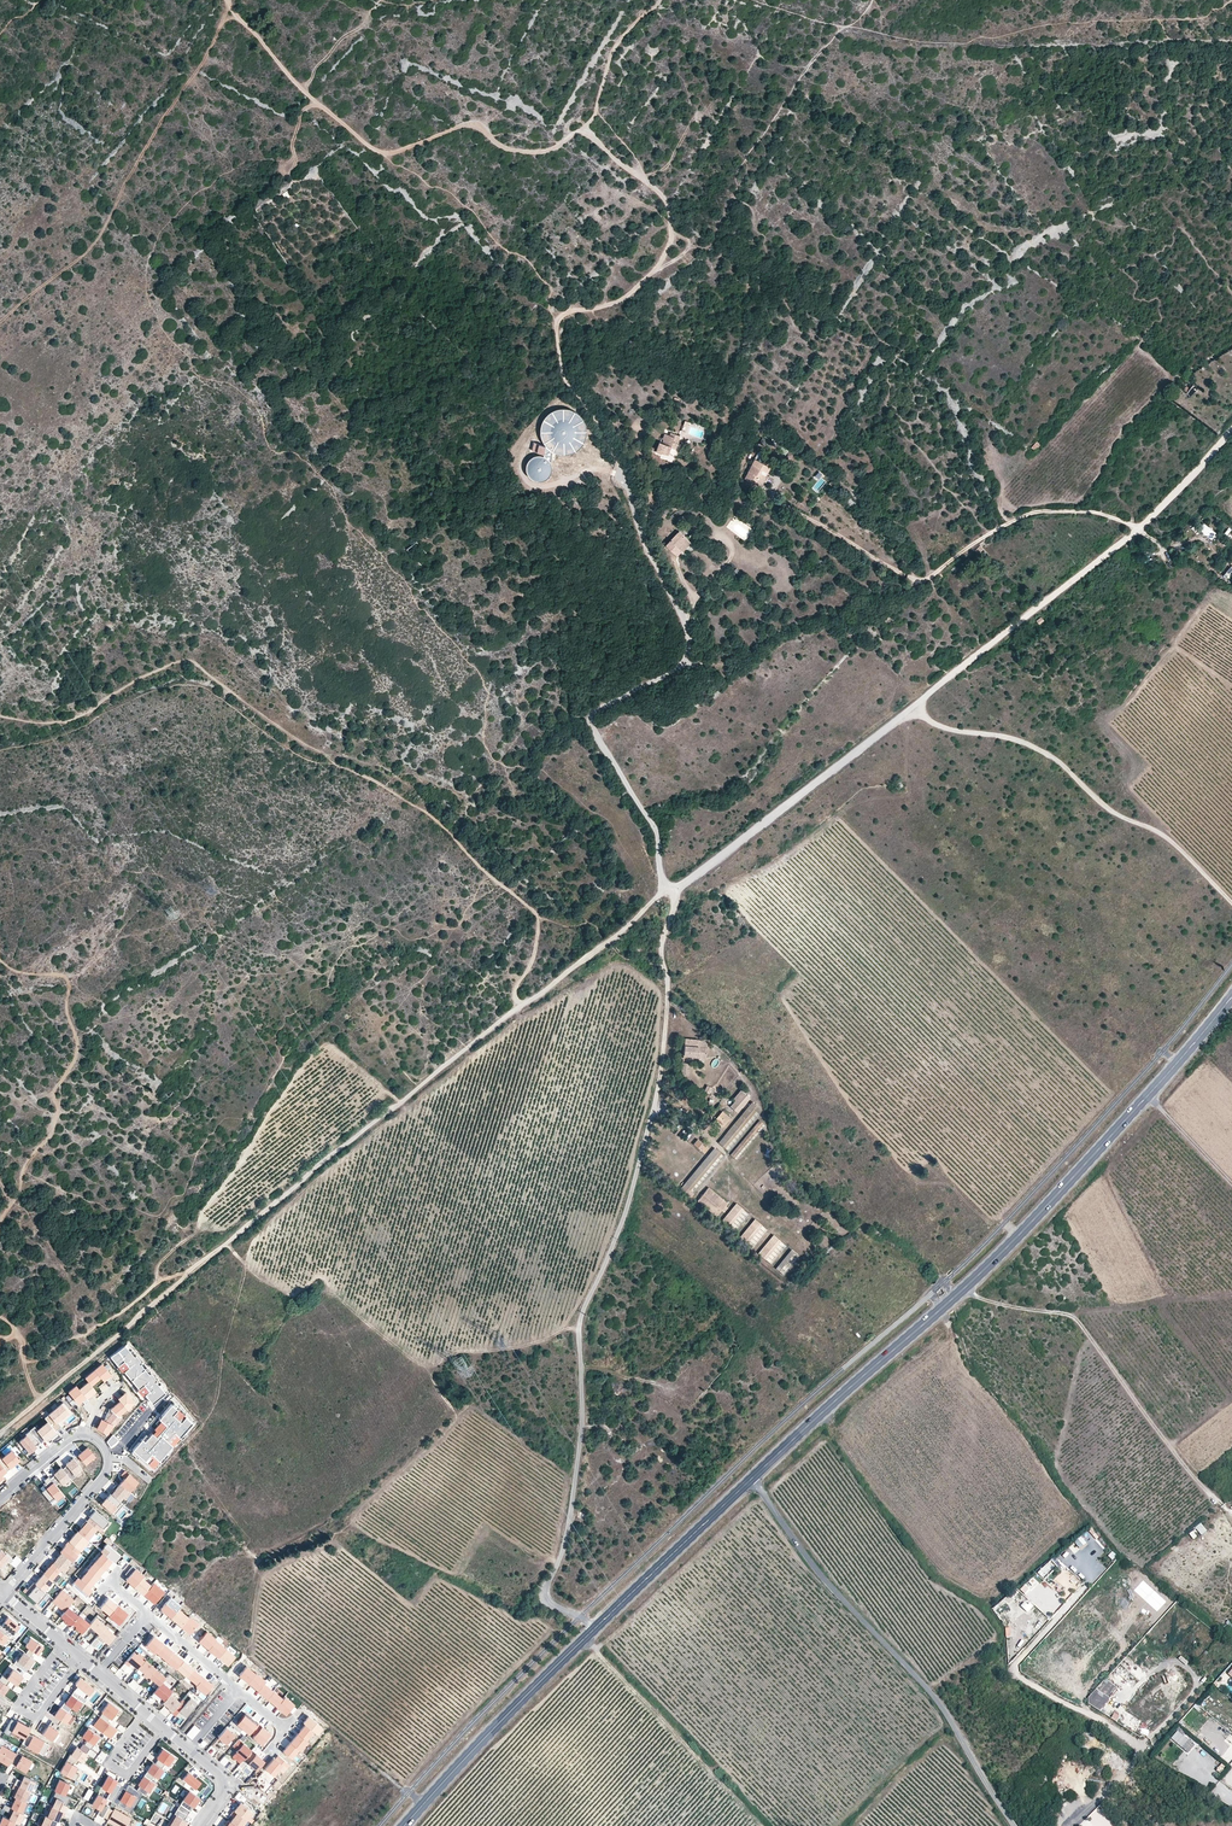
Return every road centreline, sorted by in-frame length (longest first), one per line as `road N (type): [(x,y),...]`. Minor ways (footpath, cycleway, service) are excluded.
road 1 (track): [(1231,429),(1139,530),(388,1111),(0,1434)]
road 2 (track): [(587,130),(668,200),(671,221),(670,243),(625,299),(570,311),(555,323),(565,379),(630,493),(691,639),(684,664),(592,713),(656,829),(669,893)]
road 3 (track): [(594,1631),(547,1598),(547,1589),(568,1525),(584,1410),(580,1319),(630,1201),(664,1047),(661,942),(675,907),(669,893)]
road 4 (track): [(522,1007),(514,993),(536,940),(532,908),(428,812),(280,728),(190,658),(64,721),(0,713)]
road 5 (secondary): [(755,1478),(1030,1225),(1231,997)]
road 6 (secondary): [(405,1825),(531,1691),(755,1478)]
road 7 (track): [(227,0),(313,101),(392,152),(468,122),(503,144),(540,154),(587,130)]
road 8 (unclassified): [(755,1478),(792,1541),(936,1695),(1015,1825)]
road 9 (track): [(912,706),(944,728),(1011,739),(1059,760),(1100,803),(1165,835),(1231,902)]
road 10 (track): [(1139,530),(1089,512),(1035,512),(920,580),(799,513)]
road 11 (track): [(0,1220),(24,1166),(52,1132),(76,1039),(64,1007),(67,979),(1,960)]
road 12 (residential): [(0,1498),(70,1439),(91,1437),(105,1450),(105,1473),(3,1594)]
road 13 (track): [(1144,1744),(1015,1671),(1082,1589)]
road 14 (track): [(192,1271),(155,1284),(37,1360),(24,1362),(15,1327),(0,1316)]
road 15 (residential): [(99,1671),(3,1594)]
road 16 (track): [(382,3),(302,89)]

